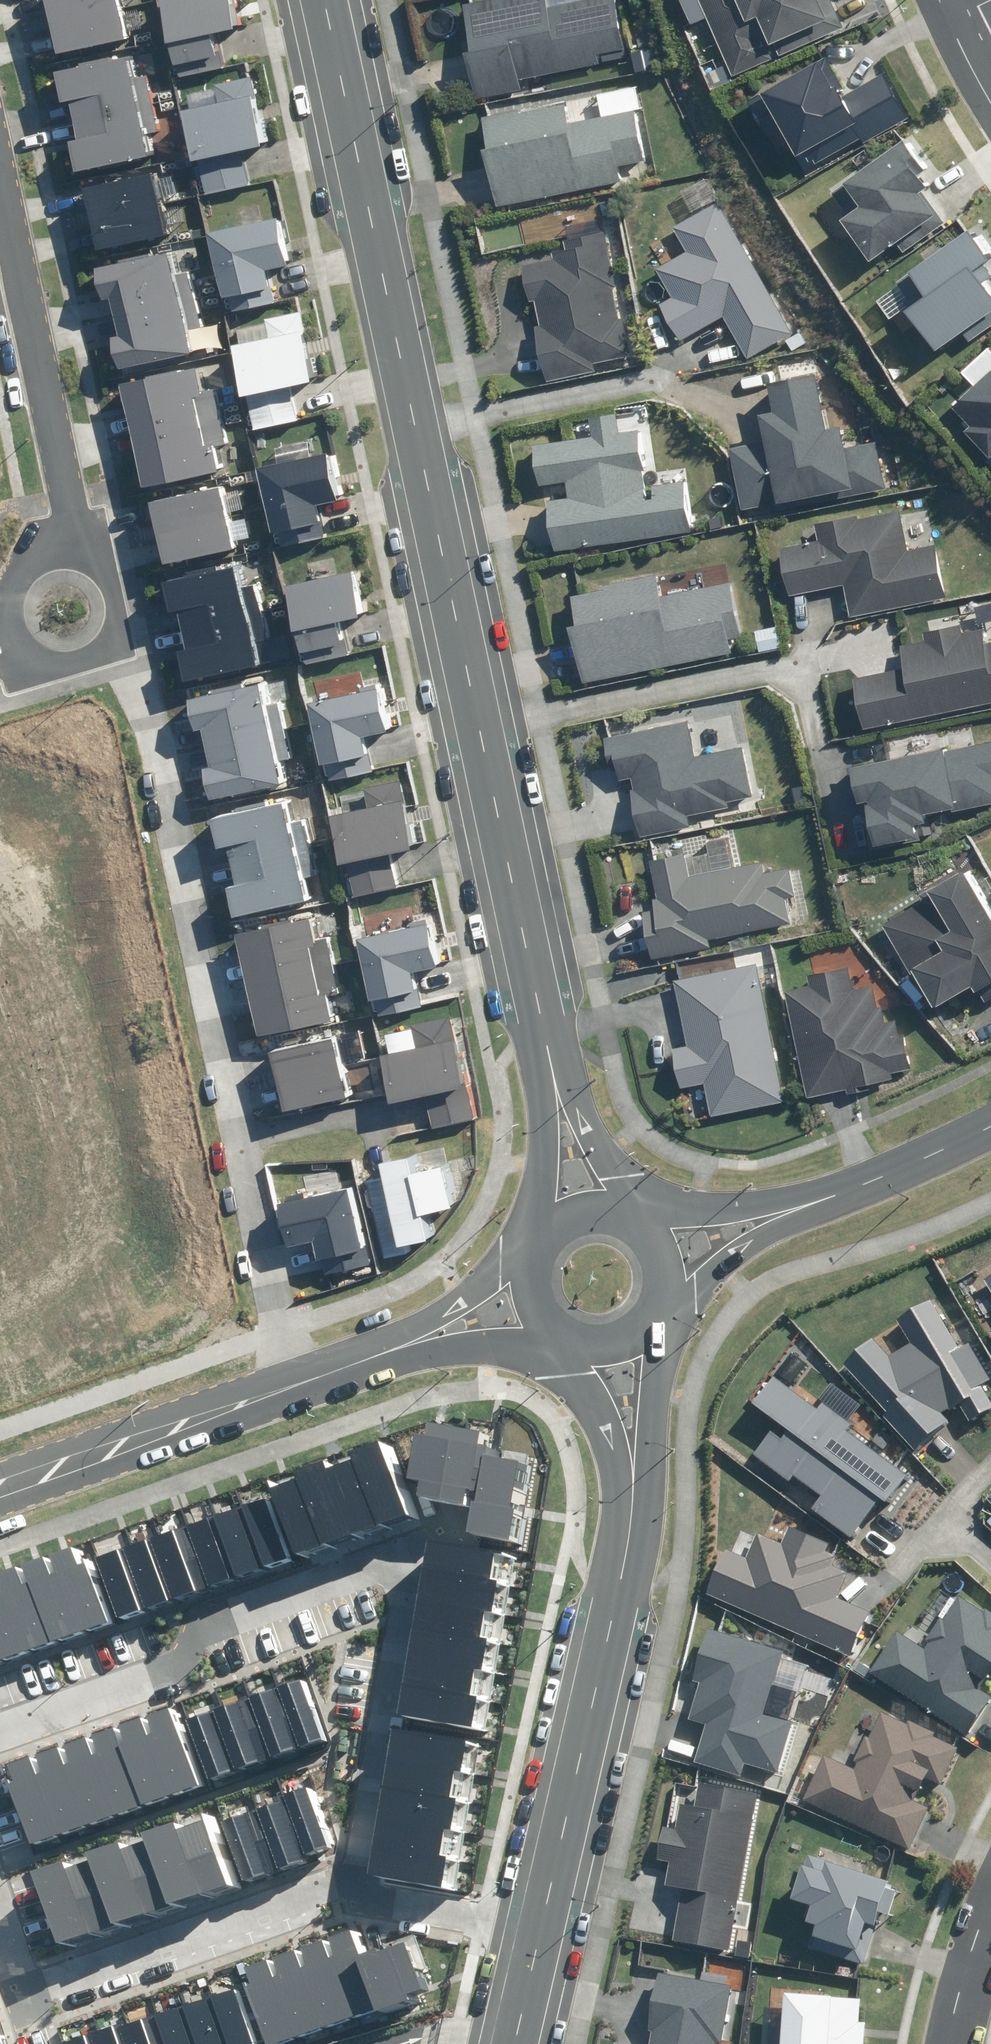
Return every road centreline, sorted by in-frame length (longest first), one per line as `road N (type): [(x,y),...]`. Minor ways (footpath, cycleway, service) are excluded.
road 1 (tertiary): [(320,0),(562,1102)]
road 2 (residential): [(288,1384),(120,654),(104,637)]
road 3 (residential): [(0,1728),(154,1676),(174,1665),(205,1629),(370,1567),(400,1567),(412,1592),(348,1890)]
road 4 (tertiary): [(634,1460),(634,1512),(538,1938)]
road 5 (residential): [(0,1924),(23,1994),(313,1890),(348,1890)]
road 6 (residential): [(0,177),(76,563)]
road 7 (tertiary): [(288,1384),(0,1486)]
road 8 (tertiary): [(990,1125),(790,1215)]
road 9 (residential): [(348,1890),(538,1938)]
road 10 (tertiary): [(790,1215),(662,1286)]
road 11 (tertiary): [(649,1316),(634,1460)]
road 12 (tertiary): [(562,1102),(638,1225)]
road 13 (tertiary): [(424,1338),(288,1384)]
road 14 (tertiary): [(650,1238),(790,1215)]
road 15 (tertiary): [(424,1338),(536,1253)]
road 16 (tertiary): [(634,1460),(572,1337)]
road 17 (tertiary): [(556,1328),(424,1338)]
road 18 (tertiary): [(548,1233),(562,1102)]

